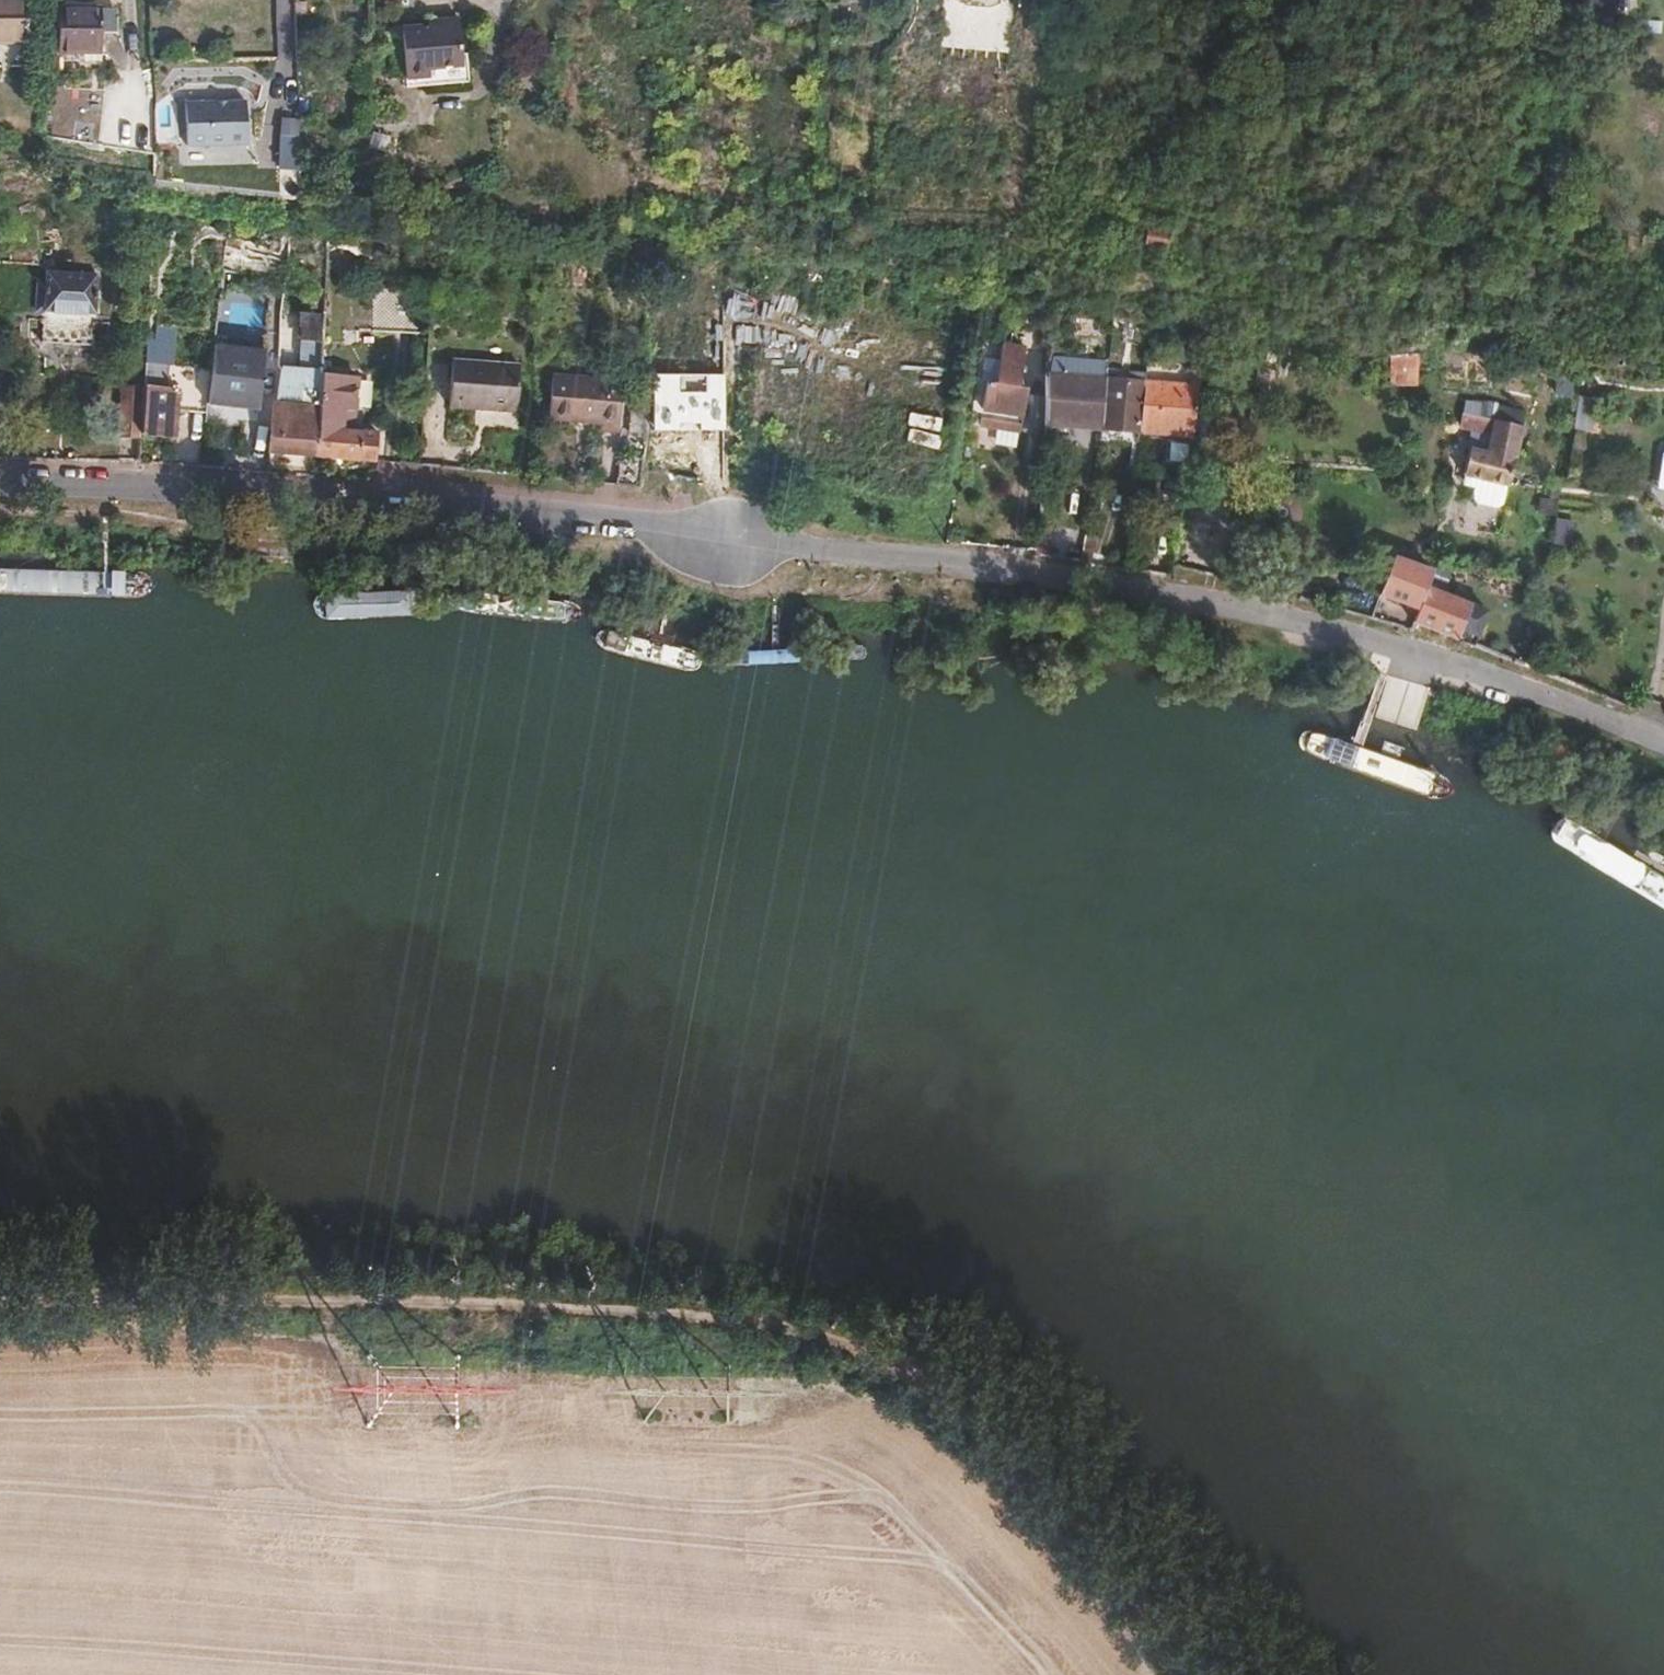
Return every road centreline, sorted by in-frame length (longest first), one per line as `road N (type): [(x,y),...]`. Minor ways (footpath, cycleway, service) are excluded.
road 1 (residential): [(0,485),(371,504),(954,568),(1375,644),(1663,748)]
road 2 (track): [(0,1309),(255,1297),(793,1327),(886,1362),(1030,1470),(1225,1674)]

